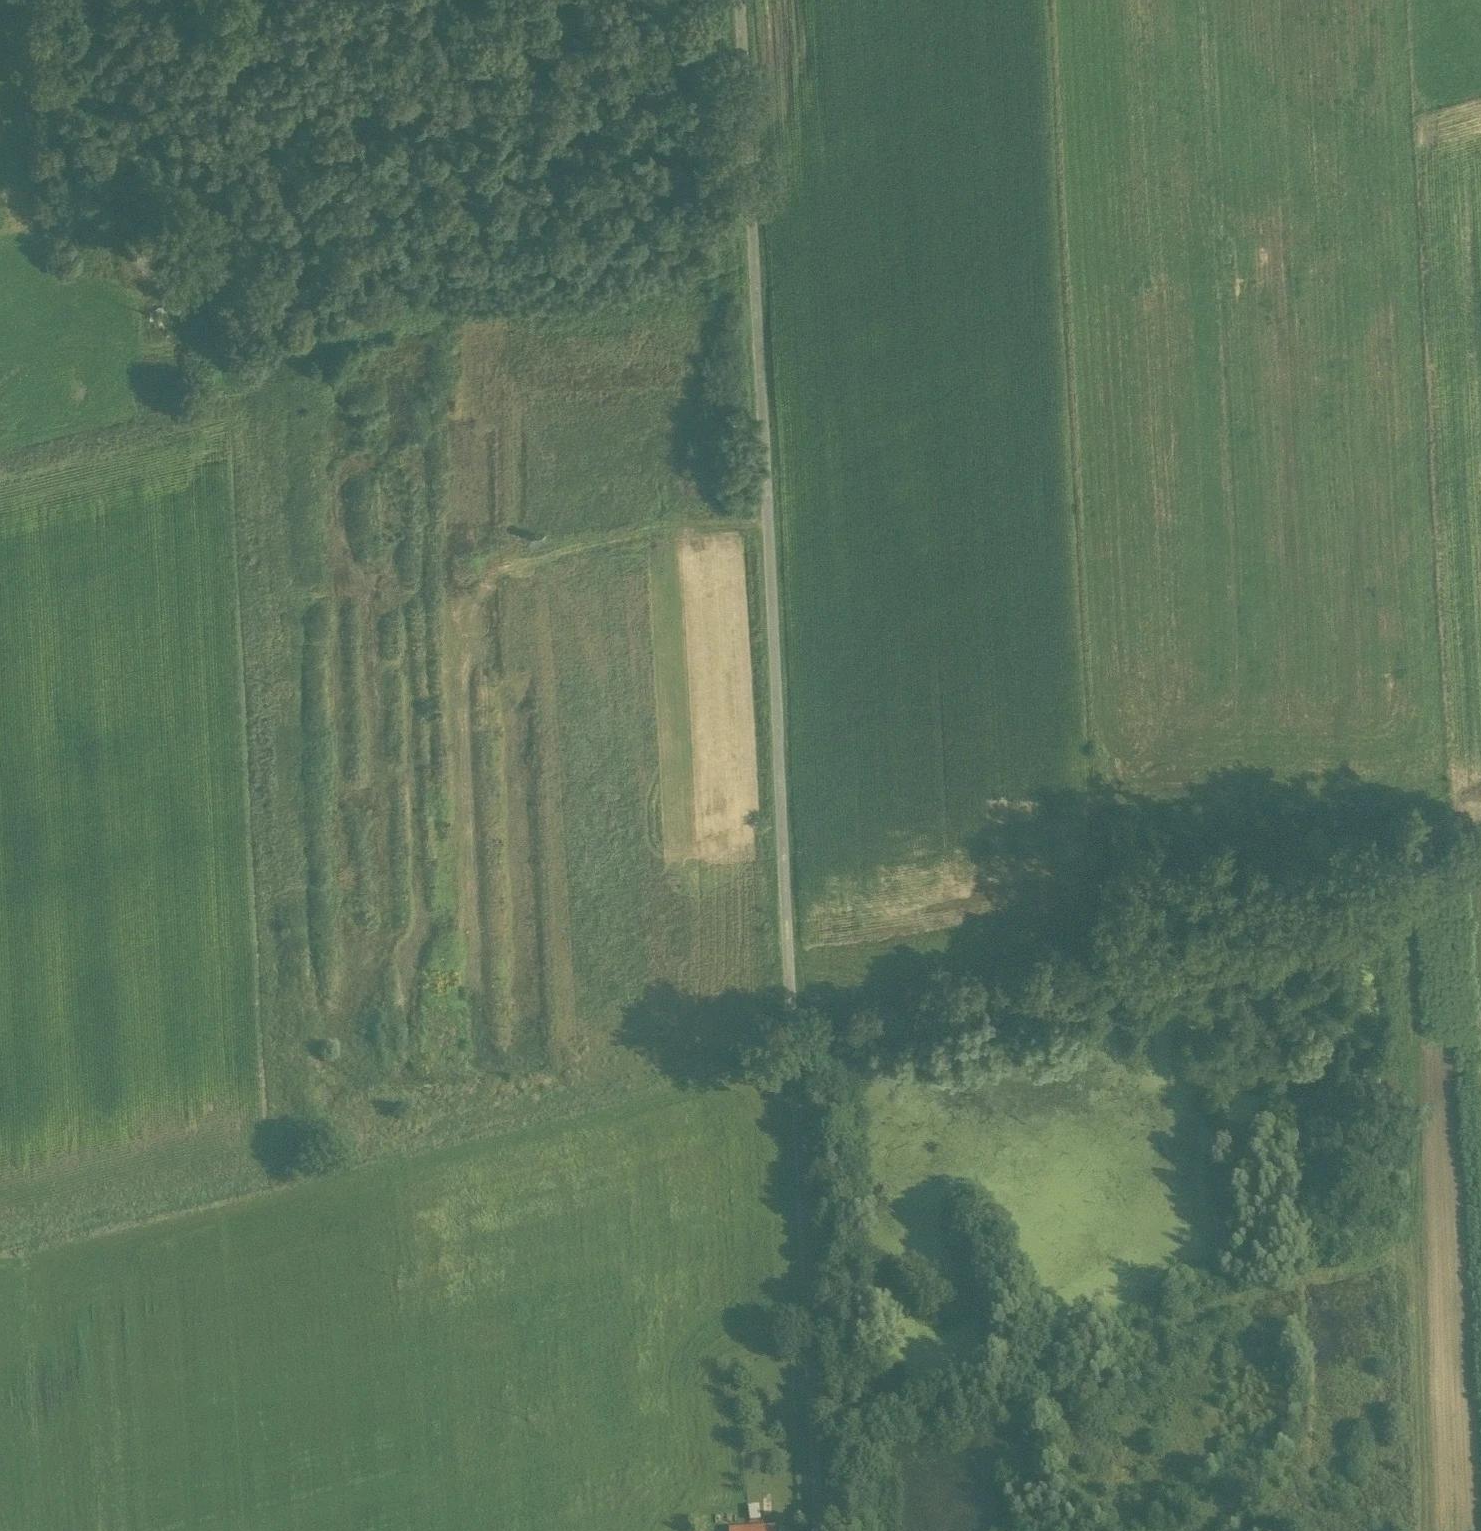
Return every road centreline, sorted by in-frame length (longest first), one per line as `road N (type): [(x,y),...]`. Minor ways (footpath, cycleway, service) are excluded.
road 1 (unclassified): [(745,0),(819,1530)]

